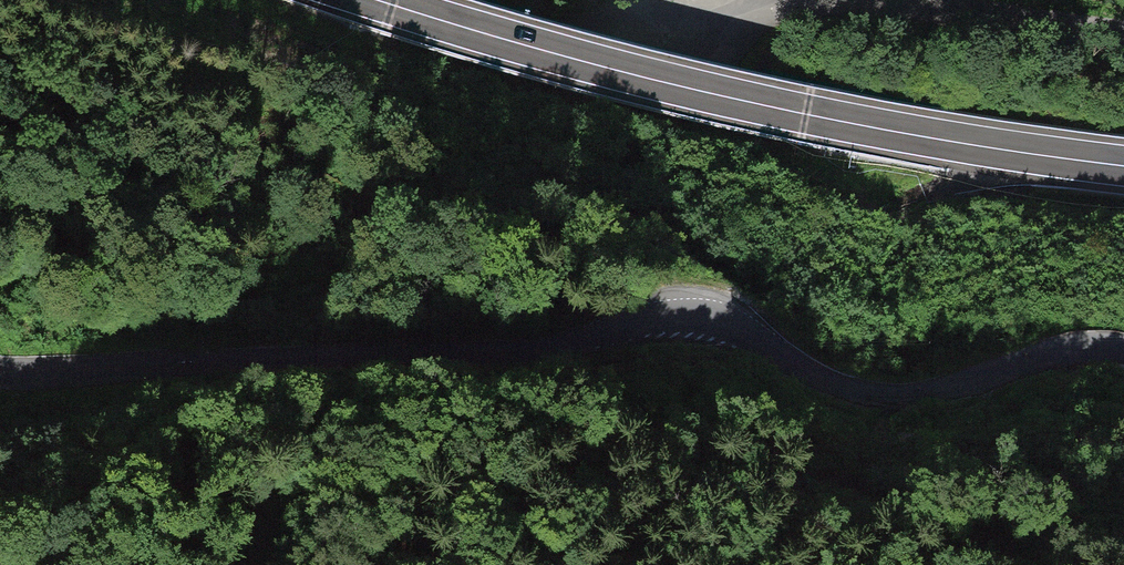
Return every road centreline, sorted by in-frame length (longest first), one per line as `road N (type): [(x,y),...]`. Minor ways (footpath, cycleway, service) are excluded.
road 1 (unclassified): [(1123,346),(1048,349),(912,398),(877,397),(808,372),(759,333),(690,307),(653,310),(537,350),(0,369)]
road 2 (trunk): [(1123,165),(805,115),(375,0)]

